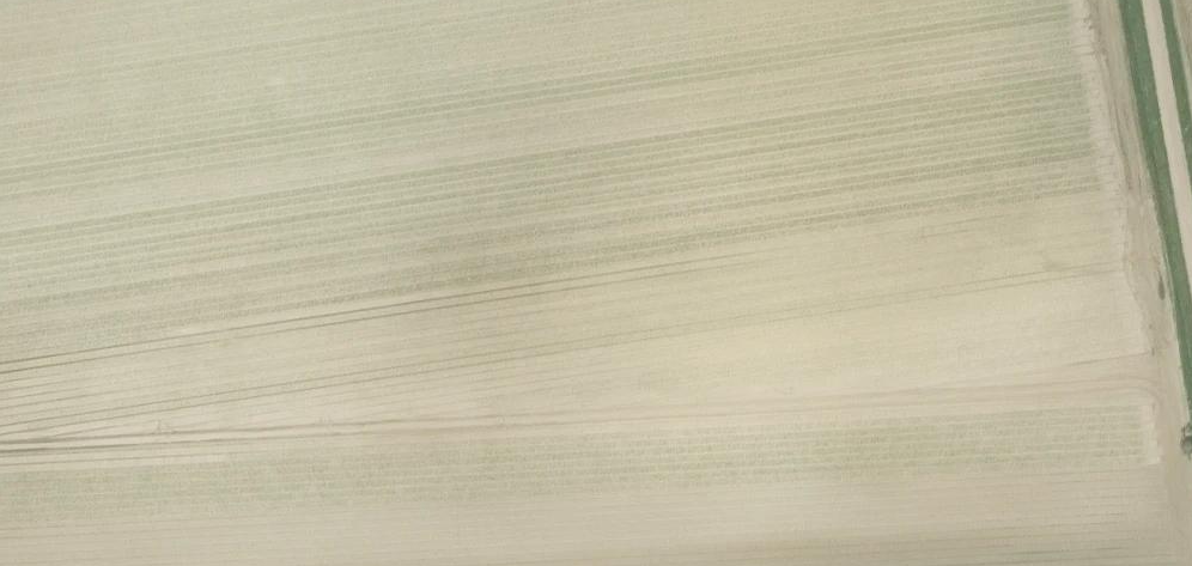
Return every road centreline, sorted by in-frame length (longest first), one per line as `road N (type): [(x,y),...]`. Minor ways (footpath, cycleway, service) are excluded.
road 1 (track): [(1152,0),(1191,234)]

